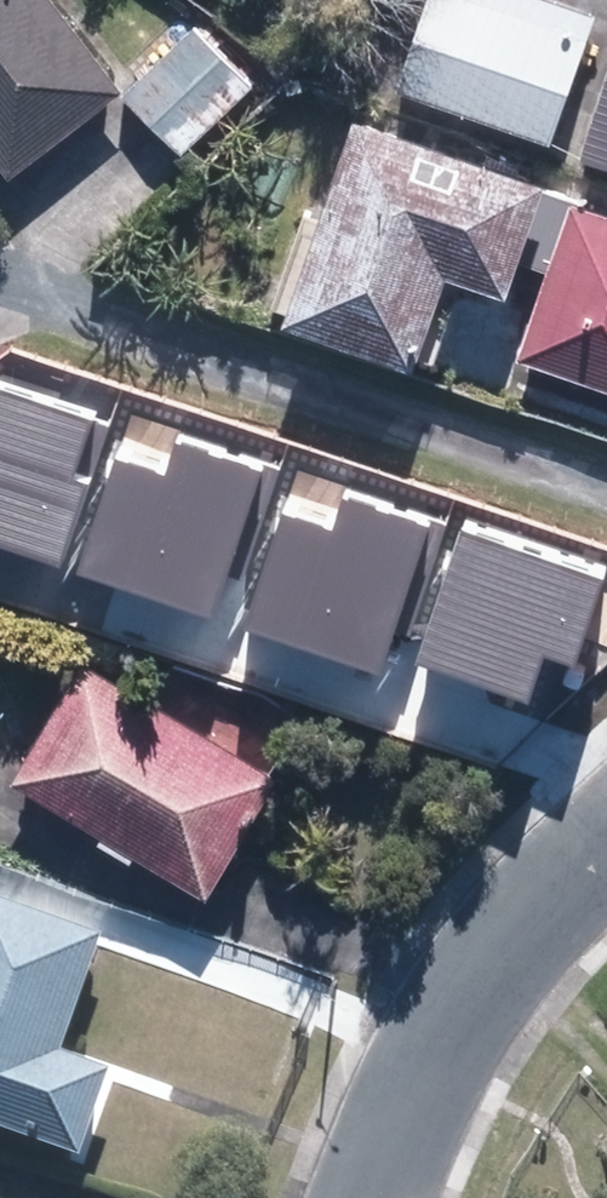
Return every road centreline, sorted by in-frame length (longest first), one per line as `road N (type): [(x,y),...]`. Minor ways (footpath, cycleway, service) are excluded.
road 1 (residential): [(386,1197),(439,1045),(500,953),(606,839)]

